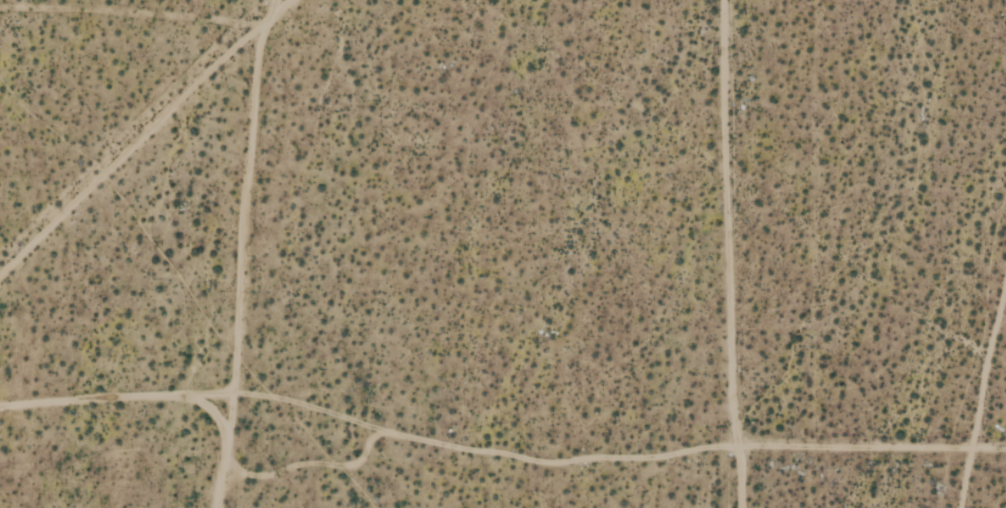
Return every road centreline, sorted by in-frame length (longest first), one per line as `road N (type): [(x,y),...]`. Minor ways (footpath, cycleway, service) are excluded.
road 1 (track): [(224,399),(240,392),(424,439),(594,456),(736,447)]
road 2 (track): [(738,507),(722,0)]
road 3 (track): [(0,276),(307,0)]
road 4 (track): [(0,403),(214,392),(227,417),(217,507)]
road 5 (track): [(1005,451),(736,447)]
road 6 (track): [(221,471),(352,462),(381,426)]

